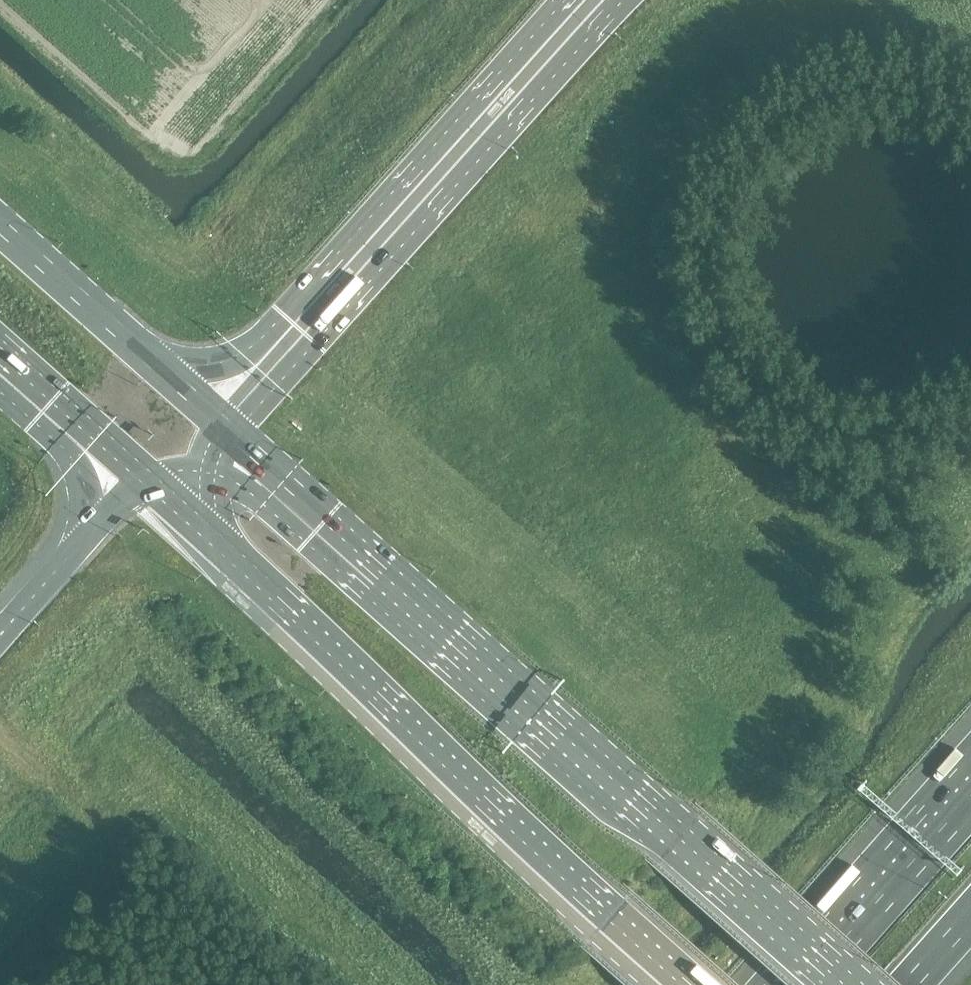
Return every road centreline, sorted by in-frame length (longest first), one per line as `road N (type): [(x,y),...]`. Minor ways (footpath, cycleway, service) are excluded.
road 1 (primary): [(853,984),(220,420)]
road 2 (primary): [(144,476),(693,984)]
road 3 (motorway): [(593,0),(220,420)]
road 4 (primary): [(220,420),(0,225)]
road 5 (motorway): [(970,778),(785,984)]
road 6 (motorway): [(144,476),(0,637)]
road 7 (primary): [(0,348),(144,476)]

